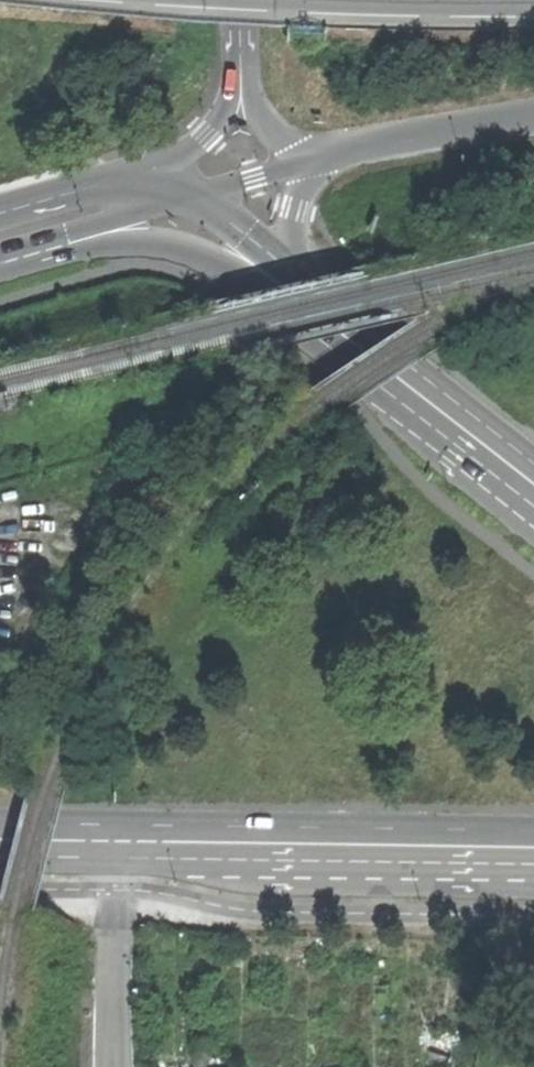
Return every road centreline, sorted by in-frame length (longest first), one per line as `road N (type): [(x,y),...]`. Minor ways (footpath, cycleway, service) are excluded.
road 1 (tertiary): [(0,275),(139,244),(198,257),(395,398),(458,429)]
road 2 (tertiary): [(0,840),(447,847)]
road 3 (tertiary): [(458,429),(300,276)]
road 4 (secondary): [(244,31),(237,82),(210,131),(162,166),(113,182)]
road 5 (secondary): [(0,252),(188,197)]
road 6 (secondary): [(244,31),(255,100),(274,134),(294,145),(352,151)]
road 7 (secondary): [(352,151),(533,121)]
road 8 (secondary): [(188,197),(352,151)]
road 9 (tertiary): [(300,276),(302,198),(315,176),(352,151)]
road 10 (tertiary): [(300,276),(188,197)]

